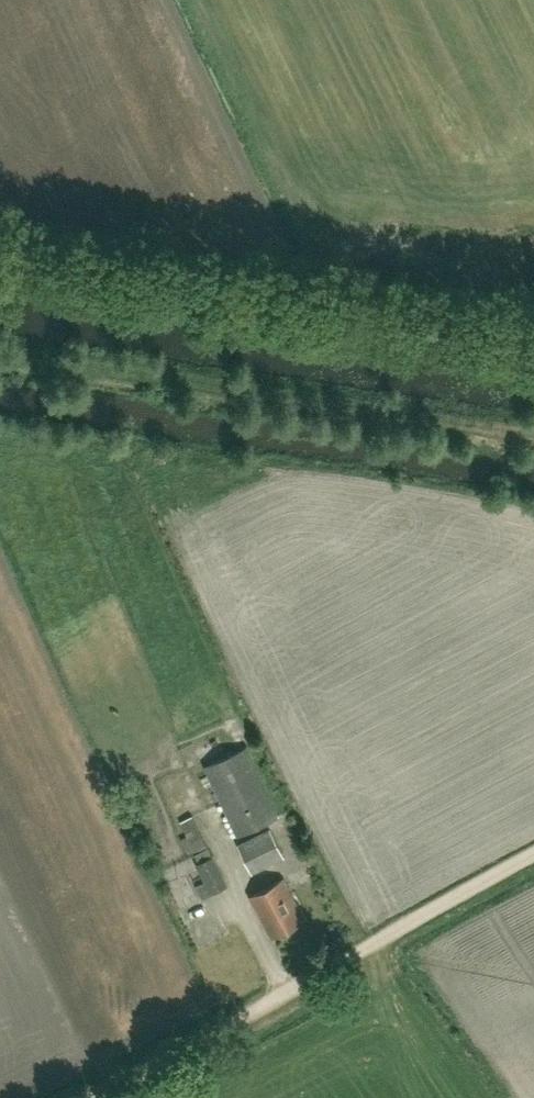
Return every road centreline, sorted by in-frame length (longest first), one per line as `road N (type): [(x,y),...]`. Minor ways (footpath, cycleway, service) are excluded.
road 1 (track): [(533,339),(0,258)]
road 2 (track): [(533,855),(92,1097)]

